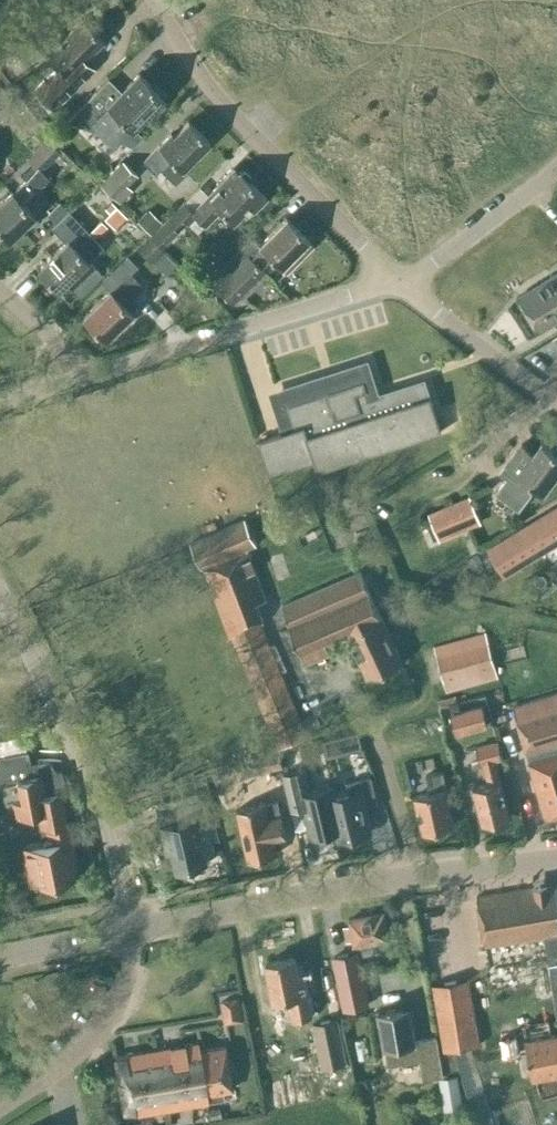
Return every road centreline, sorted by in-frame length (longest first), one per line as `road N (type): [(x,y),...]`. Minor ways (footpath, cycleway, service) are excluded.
road 1 (tertiary): [(128,926),(419,872),(556,859)]
road 2 (unclassified): [(399,287),(218,95),(156,0)]
road 3 (unclassified): [(128,926),(73,745),(0,584)]
road 4 (unclassified): [(76,380),(399,287)]
road 5 (residential): [(0,1108),(106,1025),(126,988),(128,926)]
road 6 (unclassified): [(556,405),(399,287)]
road 7 (unclassified): [(399,287),(556,171)]
road 8 (tertiary): [(0,955),(128,926)]

